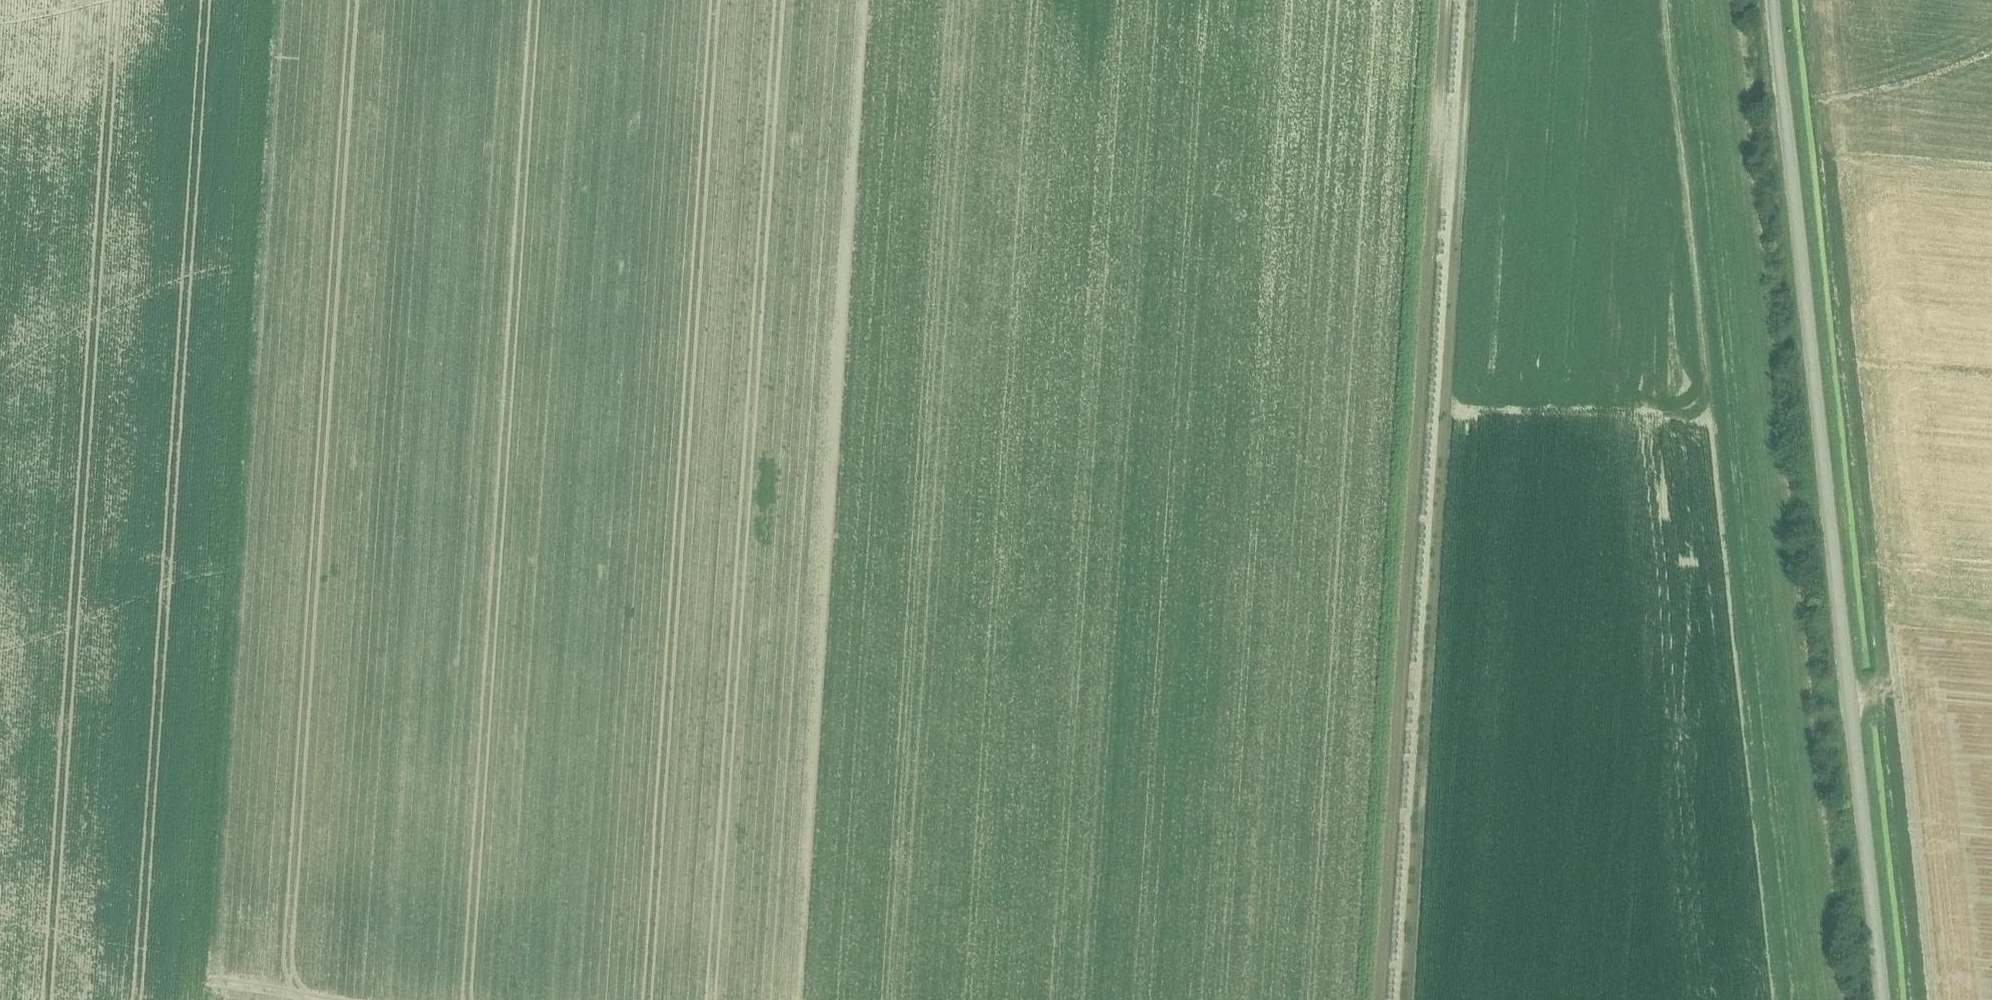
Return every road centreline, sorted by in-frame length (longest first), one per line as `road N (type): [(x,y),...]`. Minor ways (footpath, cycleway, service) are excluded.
road 1 (unclassified): [(1884,999),(1776,0)]

